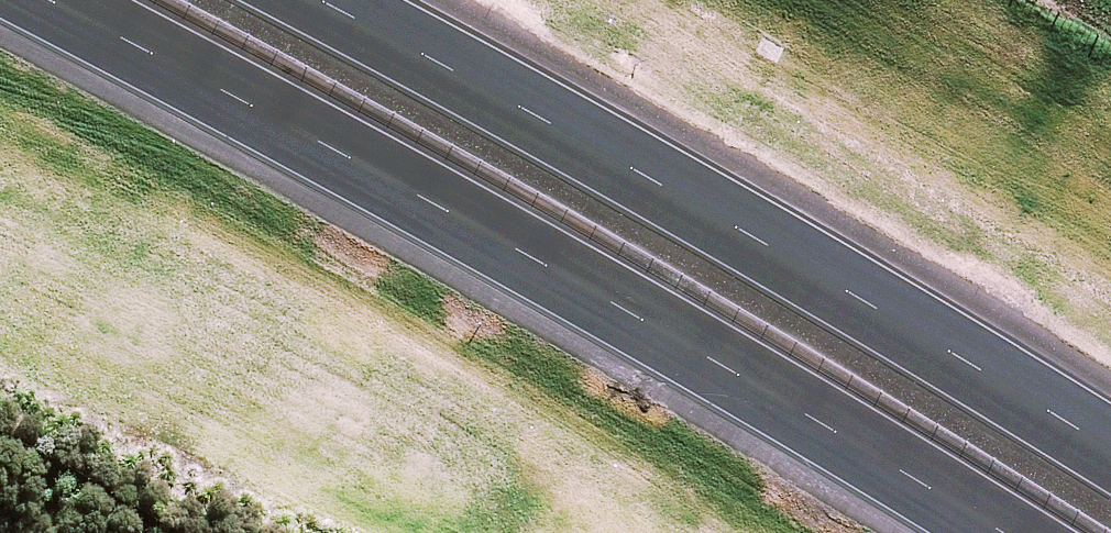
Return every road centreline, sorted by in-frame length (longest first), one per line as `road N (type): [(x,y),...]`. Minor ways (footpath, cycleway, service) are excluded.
road 1 (motorway): [(1027,532),(840,415),(366,153),(61,0)]
road 2 (motorway): [(334,0),(944,339),(1110,445)]
road 3 (motorway): [(380,532),(189,392),(0,269)]

